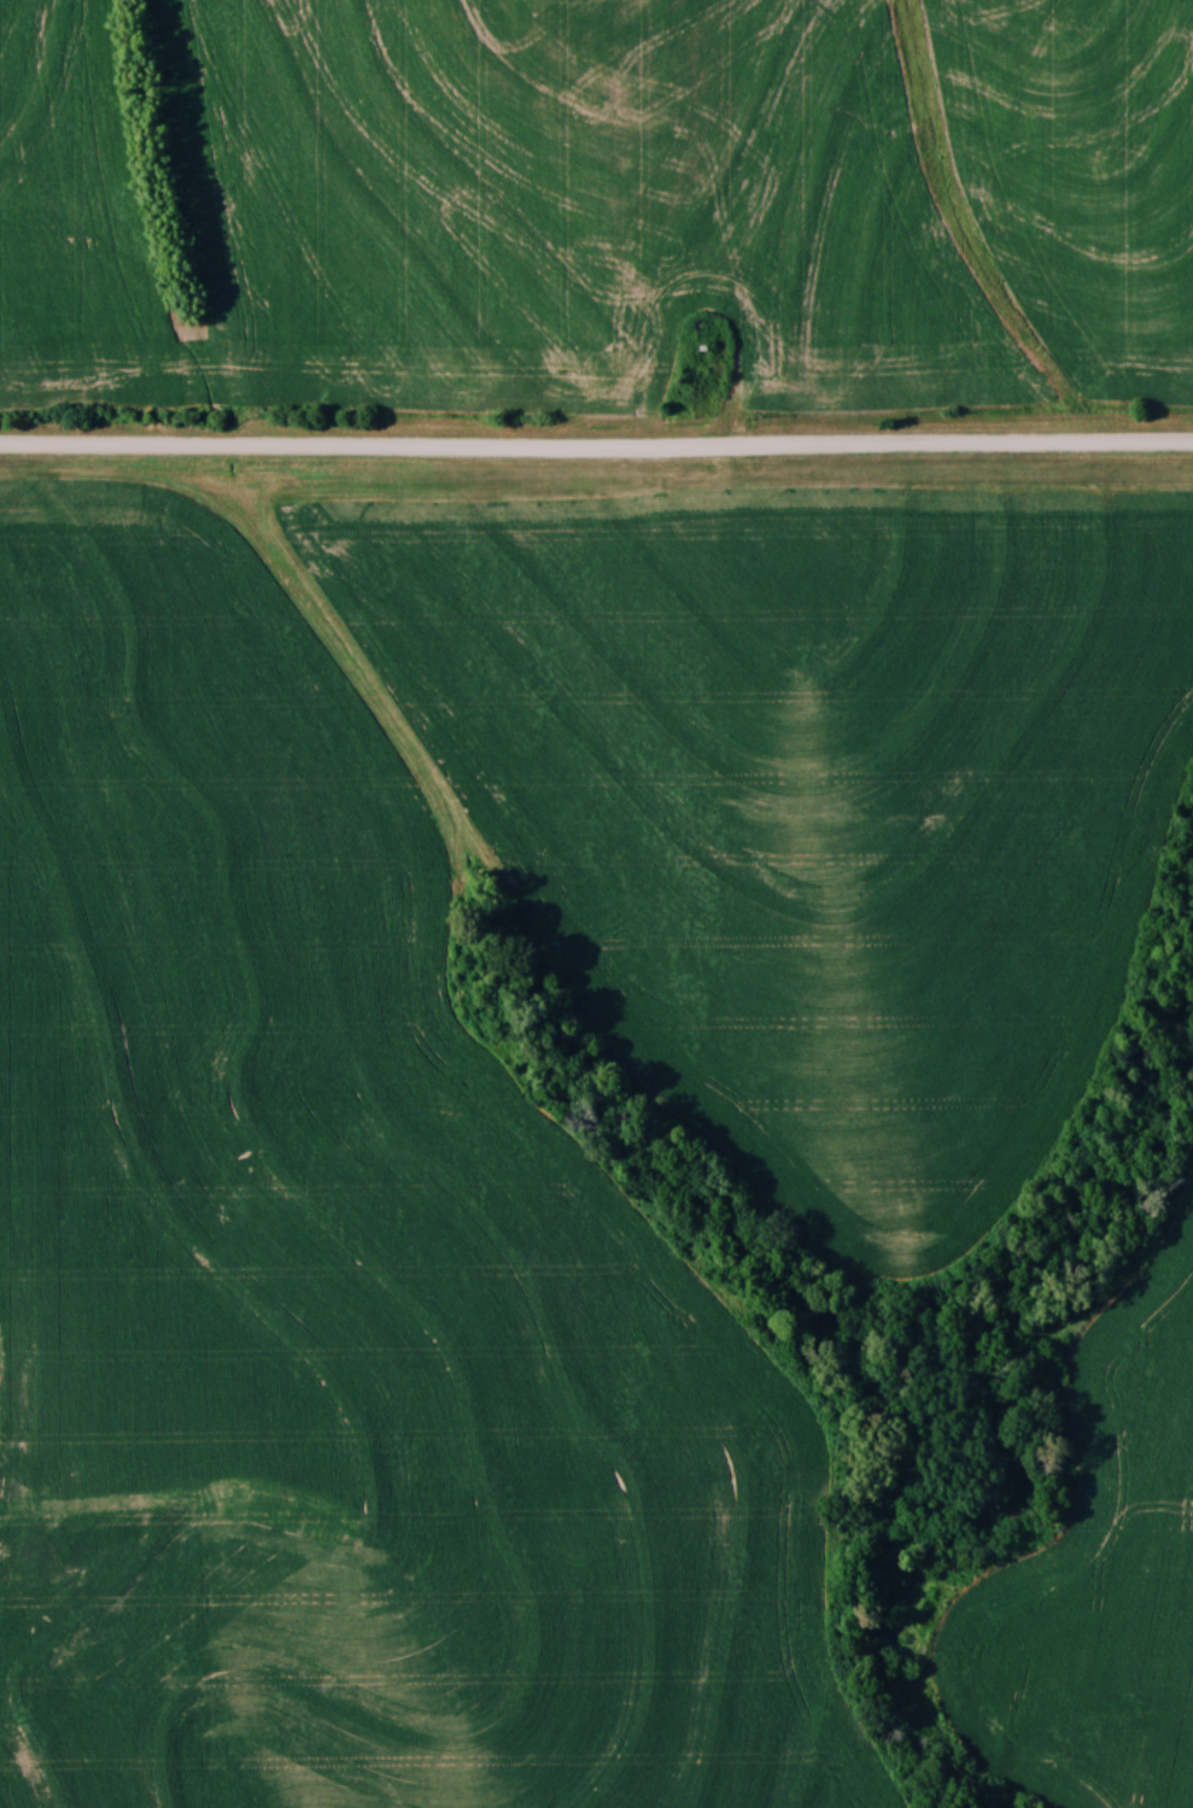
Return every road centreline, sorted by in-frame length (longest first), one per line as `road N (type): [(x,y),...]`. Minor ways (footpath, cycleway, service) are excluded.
road 1 (residential): [(0,451),(544,456),(1192,444)]

